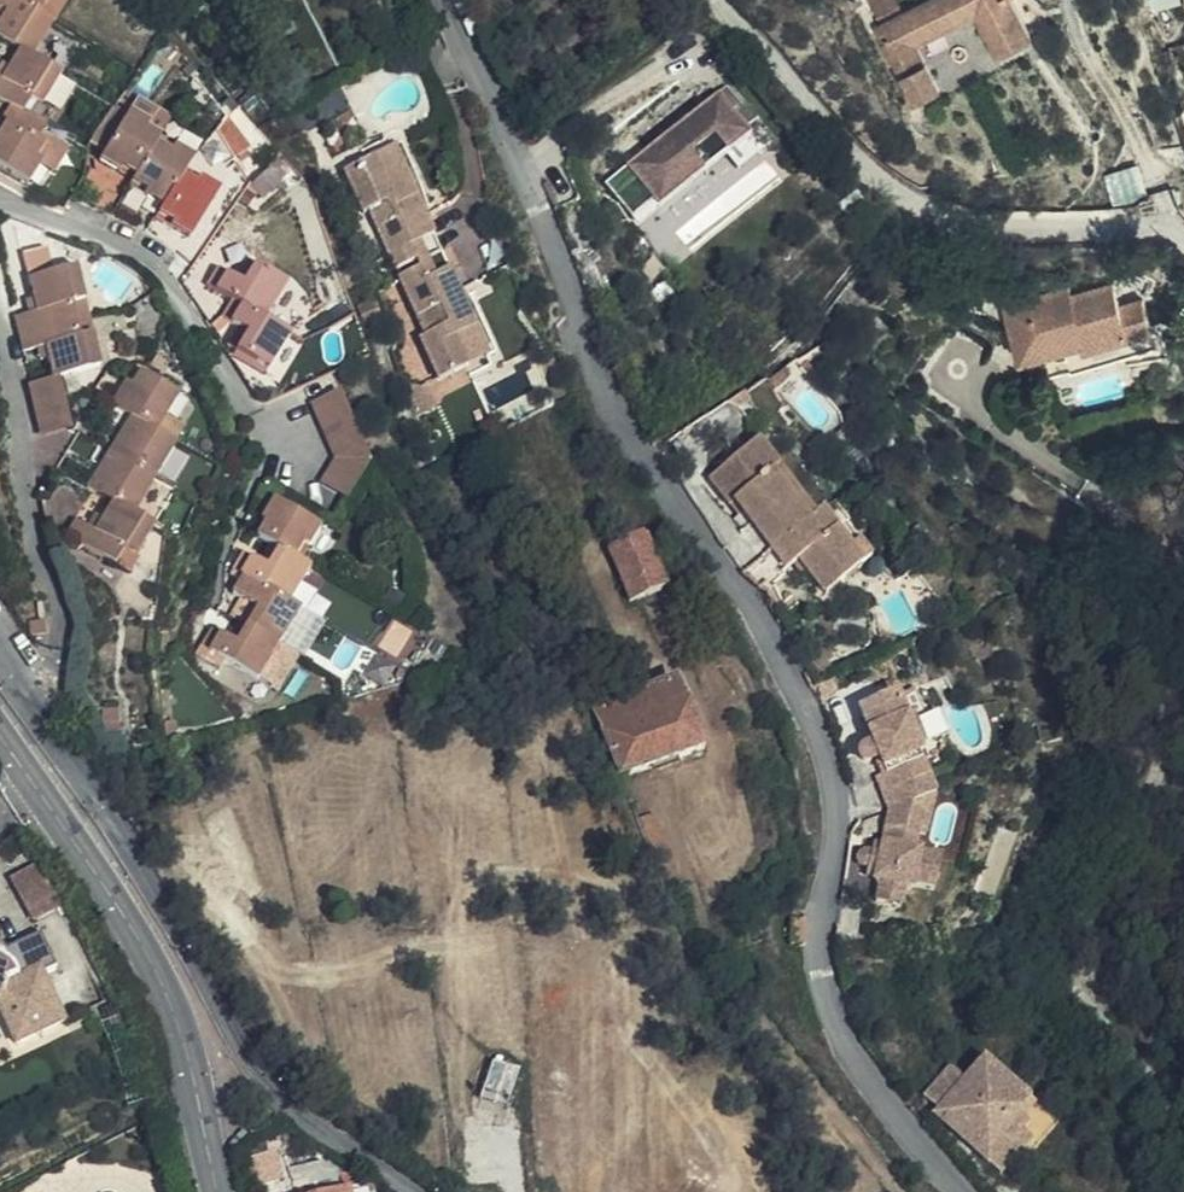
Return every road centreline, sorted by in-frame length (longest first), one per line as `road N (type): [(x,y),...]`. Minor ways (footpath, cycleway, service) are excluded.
road 1 (residential): [(959,1191),(842,1051),(818,966),(833,801),(808,715),(731,568),(604,404),(475,54),(447,0)]
road 2 (unclassified): [(1183,473),(1166,472),(1134,527),(1173,693),(1140,834),(1090,923),(1139,1055),(1183,1106)]
road 3 (residential): [(26,683),(260,1070),(291,1104),(421,1191)]
road 4 (tertiary): [(217,1191),(195,1077),(166,989),(35,783)]
road 5 (residential): [(0,200),(123,244),(152,266),(249,412)]

